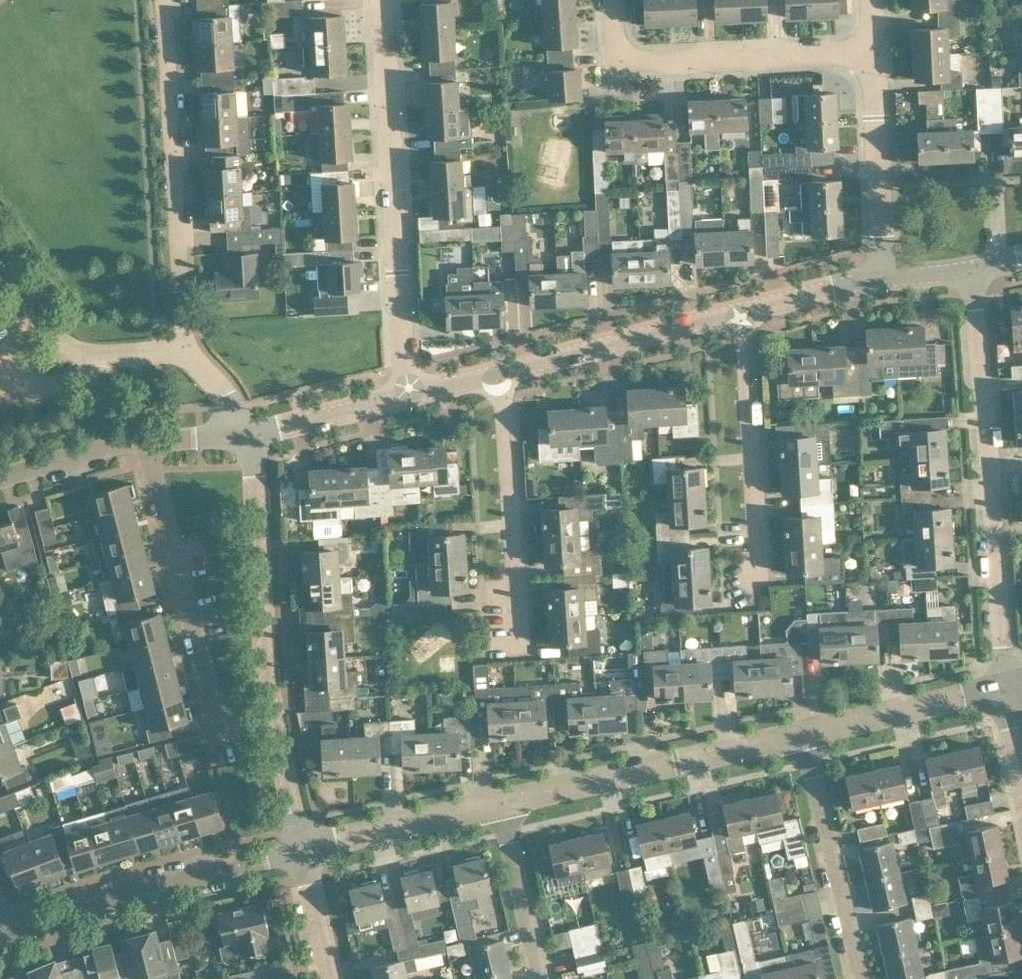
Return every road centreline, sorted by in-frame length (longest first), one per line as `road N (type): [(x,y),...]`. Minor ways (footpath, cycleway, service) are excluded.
road 1 (residential): [(231,435),(228,398),(185,349),(164,0)]
road 2 (residential): [(1006,685),(972,269)]
road 3 (residential): [(409,393),(380,0)]
road 4 (residential): [(274,721),(240,725),(213,708),(149,440)]
road 5 (residential): [(500,801),(803,732)]
road 6 (residential): [(871,51),(640,63),(618,51),(611,0)]
road 7 (residential): [(11,932),(303,849)]
road 8 (residential): [(750,608),(748,570),(757,560),(744,311)]
road 9 (residential): [(274,721),(252,433)]
road 10 (residential): [(520,656),(502,373)]
road 11 (residential): [(861,978),(803,732)]
road 12 (residential): [(502,373),(744,311)]
road 13 (residential): [(883,277),(871,51)]
road 14 (residential): [(803,732),(1006,685)]
road 15 (residential): [(303,849),(500,801)]
road 16 (residential): [(539,978),(500,801)]
road 17 (residential): [(252,433),(409,393)]
road 18 (residential): [(0,477),(149,440)]
road 19 (residential): [(744,311),(883,277)]
road 20 (residential): [(331,978),(303,849)]
road 21 (residential): [(303,849),(274,721)]

